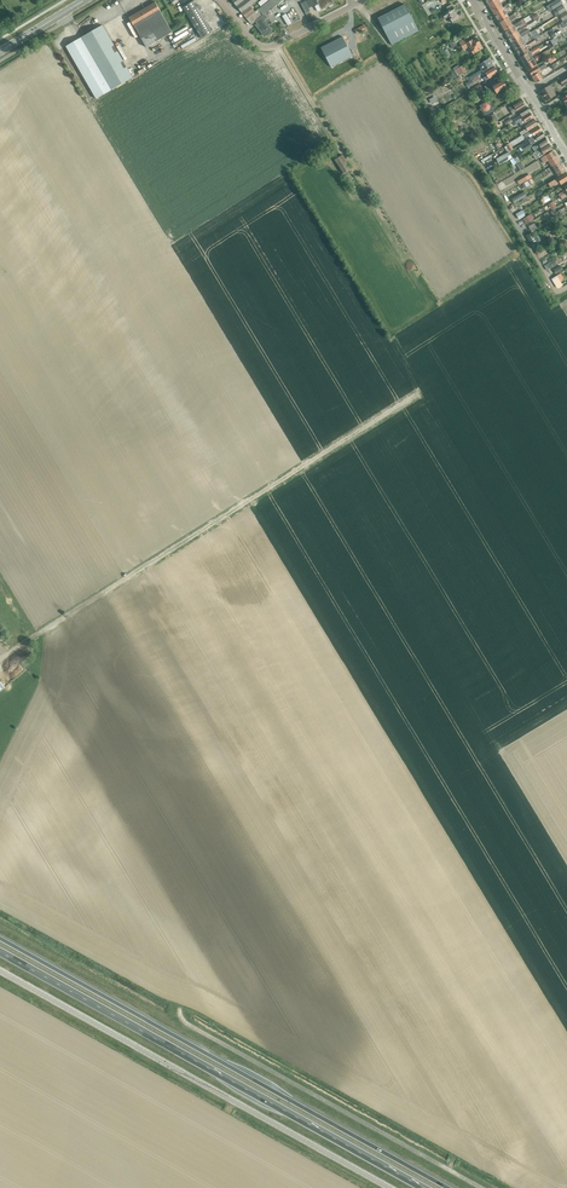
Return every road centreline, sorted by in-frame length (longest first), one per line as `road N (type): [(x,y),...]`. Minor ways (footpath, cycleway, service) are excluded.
road 1 (trunk): [(449,1187),(0,938)]
road 2 (trunk): [(0,952),(423,1187)]
road 3 (unclassified): [(0,971),(390,1187)]
road 4 (unclassified): [(187,1022),(482,1187)]
road 5 (residential): [(353,6),(263,48),(219,0)]
road 6 (track): [(277,46),(341,152)]

